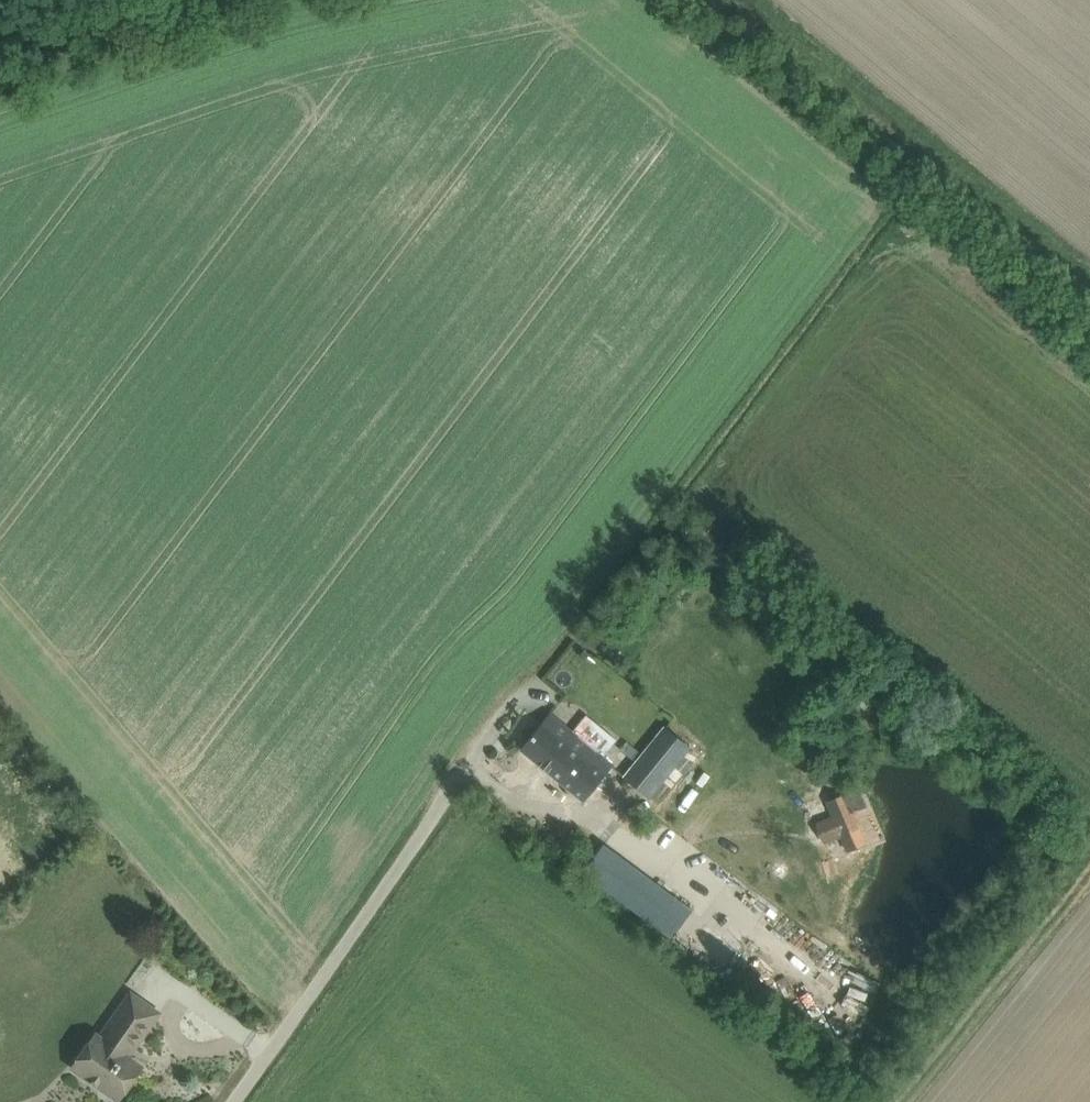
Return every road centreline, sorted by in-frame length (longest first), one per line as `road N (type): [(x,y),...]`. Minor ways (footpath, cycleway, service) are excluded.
road 1 (unclassified): [(234,1101),(440,803)]
road 2 (track): [(1089,864),(891,1101)]
road 3 (track): [(0,43),(120,0)]

